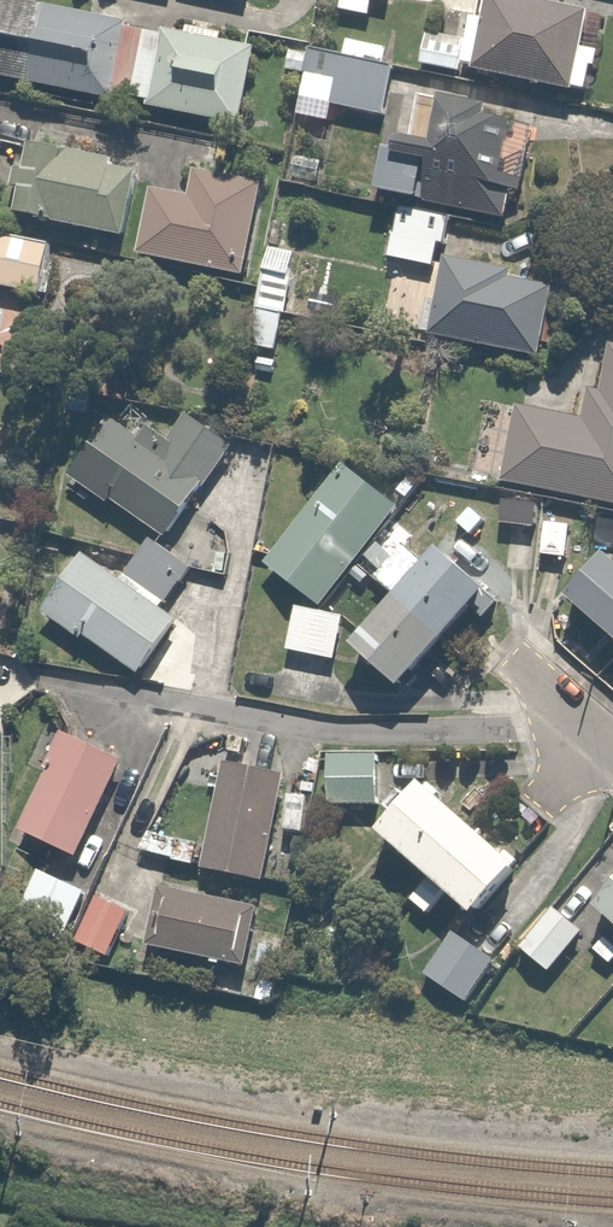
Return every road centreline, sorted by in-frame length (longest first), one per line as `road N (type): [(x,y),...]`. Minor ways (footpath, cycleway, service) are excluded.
road 1 (residential): [(612,756),(513,671)]

